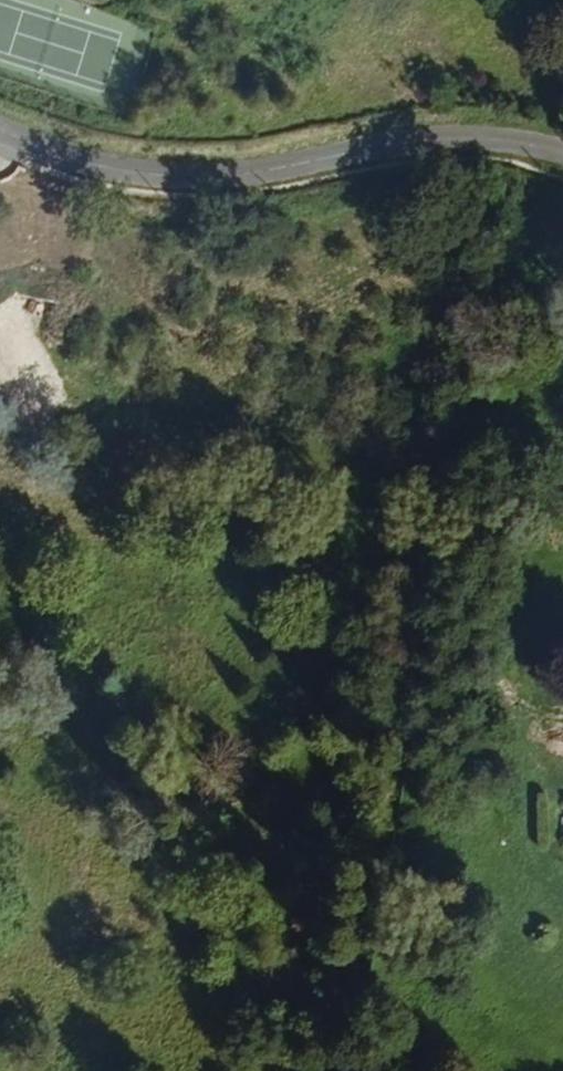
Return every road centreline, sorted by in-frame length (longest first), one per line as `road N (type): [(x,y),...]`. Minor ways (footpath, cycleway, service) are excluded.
road 1 (unclassified): [(562,152),(461,138),(254,173),(146,174),(93,165),(0,129)]

